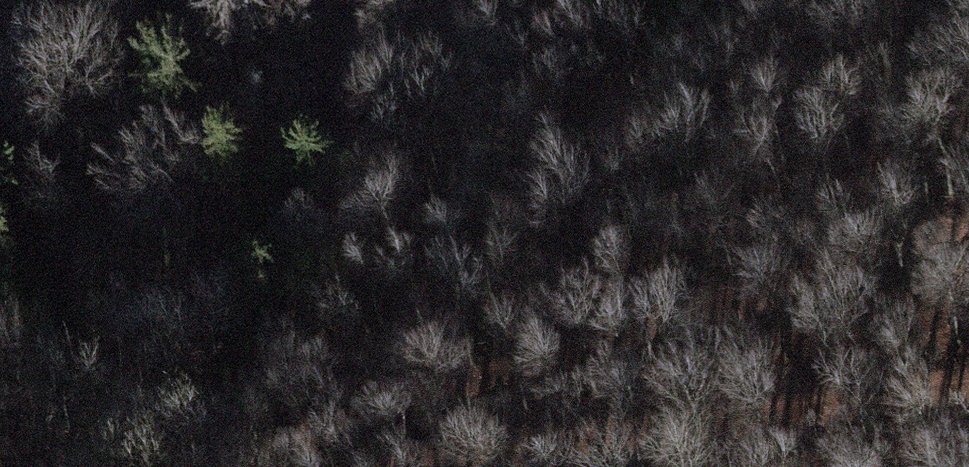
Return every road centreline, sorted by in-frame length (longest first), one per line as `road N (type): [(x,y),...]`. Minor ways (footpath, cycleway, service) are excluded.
road 1 (track): [(274,466),(968,238)]
road 2 (track): [(446,466),(968,390)]

